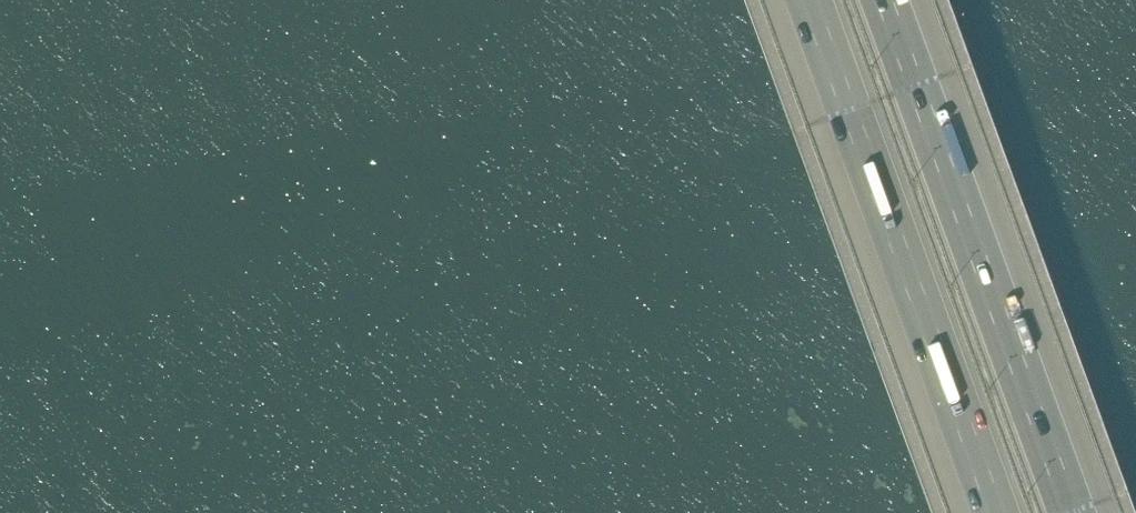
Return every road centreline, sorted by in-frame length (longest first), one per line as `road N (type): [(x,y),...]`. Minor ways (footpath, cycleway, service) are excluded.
road 1 (motorway): [(811,0),(999,512)]
road 2 (motorway): [(1074,512),(887,0)]

